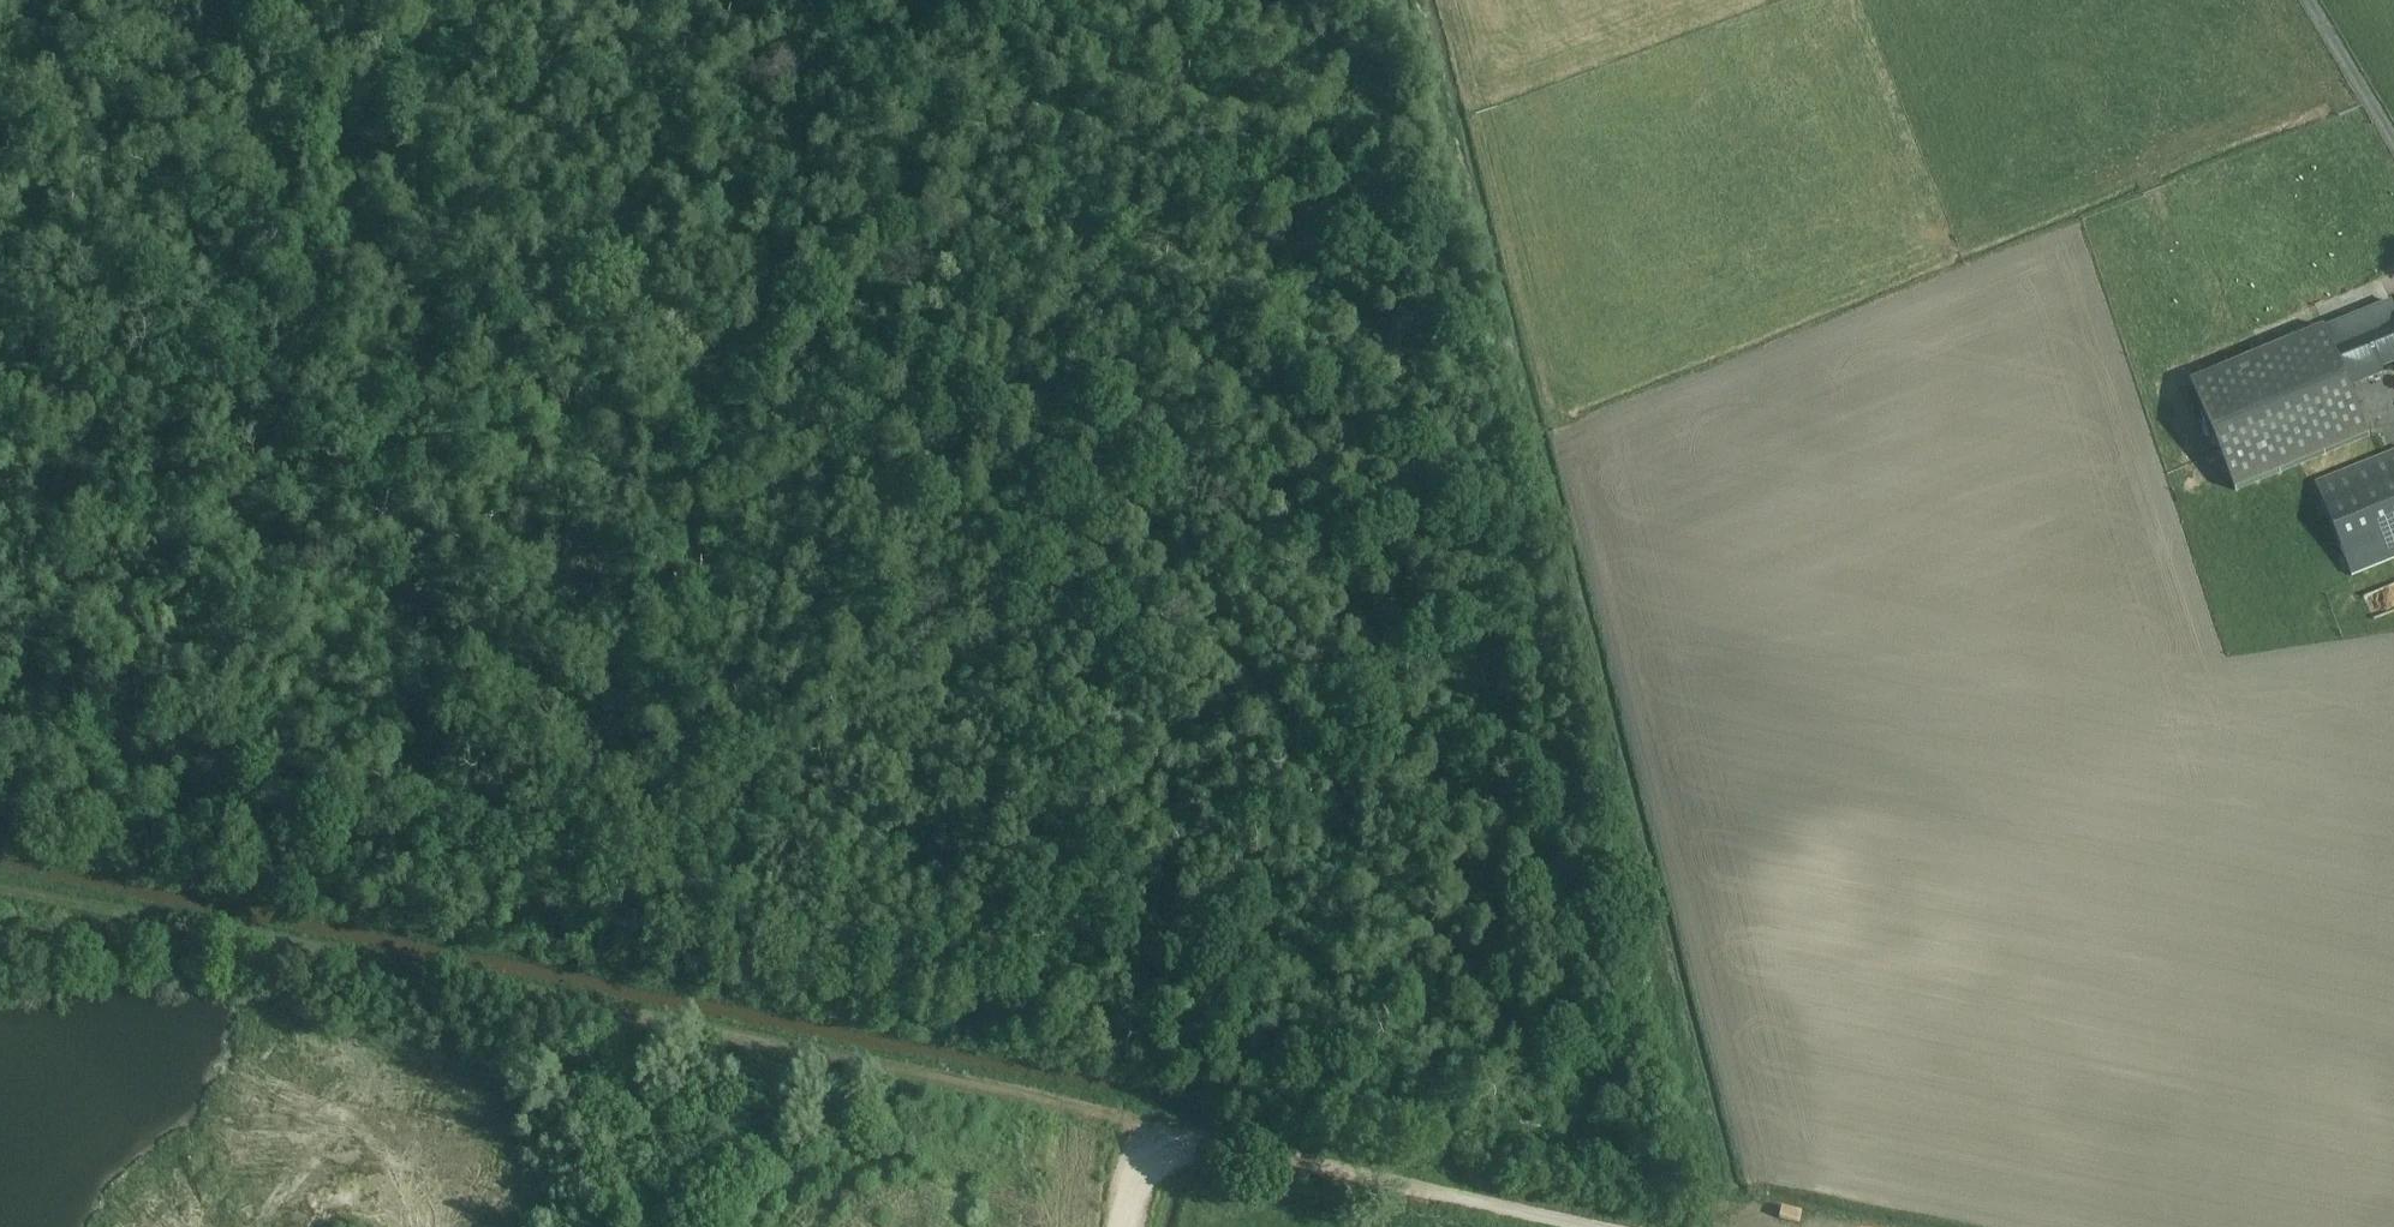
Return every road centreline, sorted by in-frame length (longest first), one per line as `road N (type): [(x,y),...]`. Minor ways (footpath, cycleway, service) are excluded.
road 1 (unclassified): [(1536,1226),(1154,1135)]
road 2 (track): [(2393,140),(2312,0)]

